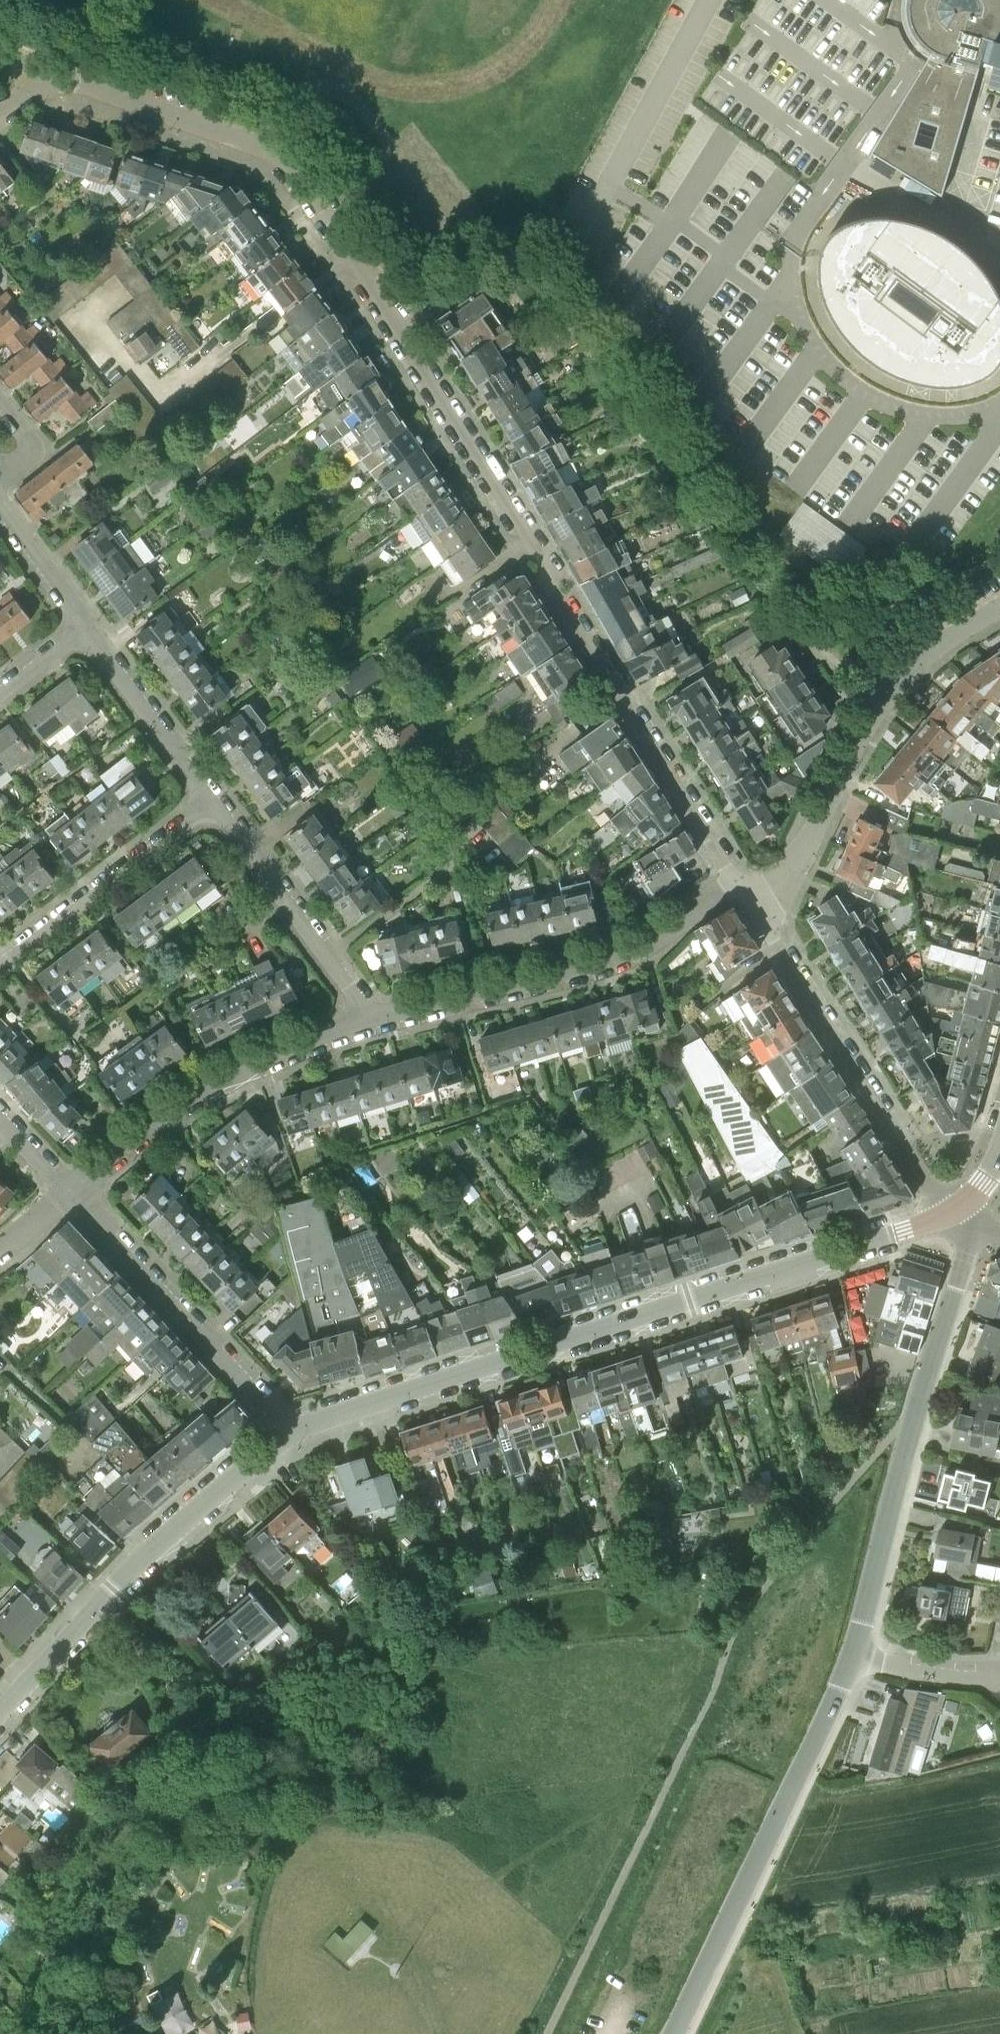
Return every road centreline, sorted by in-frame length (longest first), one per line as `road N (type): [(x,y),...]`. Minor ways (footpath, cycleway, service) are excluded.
road 1 (residential): [(742,886),(298,171),(252,144),(58,75)]
road 2 (residential): [(296,1431),(961,1208)]
road 3 (residential): [(853,1653),(673,2033)]
road 4 (residential): [(0,1712),(123,1581),(296,1431)]
road 5 (residential): [(364,1018),(596,963),(742,886)]
road 6 (residential): [(754,901),(803,860),(846,769),(902,691),(999,621)]
road 7 (residential): [(961,1208),(926,1183),(754,901)]
road 8 (residential): [(71,1189),(211,1086),(302,1038),(364,1018)]
road 9 (residential): [(296,1431),(71,1189)]
road 10 (residential): [(0,971),(220,806)]
road 11 (residential): [(364,1018),(348,982),(220,806)]
road 12 (residential): [(913,1422),(853,1653)]
road 13 (residential): [(913,1422),(964,1256),(961,1208)]
road 14 (residential): [(220,806),(96,632)]
road 15 (residential): [(96,632),(0,490)]
road 16 (residential): [(999,1674),(853,1653)]

